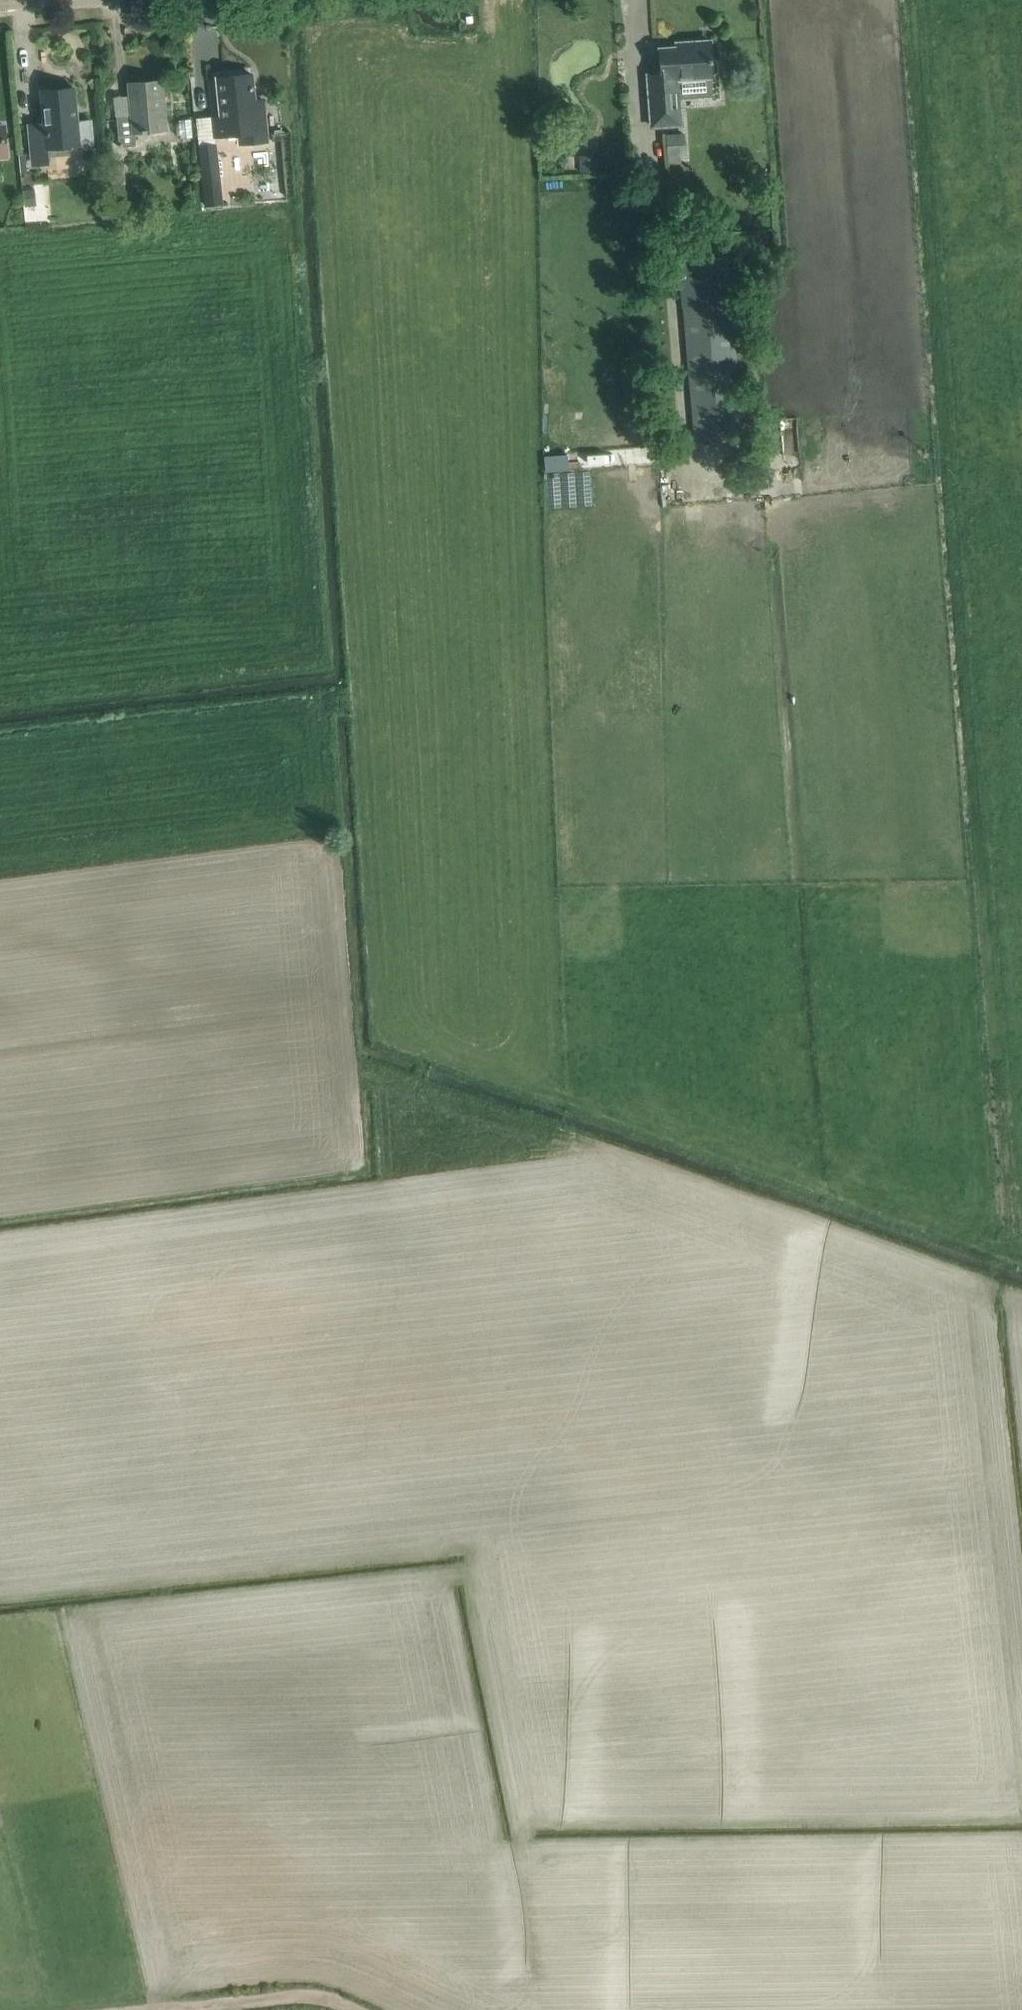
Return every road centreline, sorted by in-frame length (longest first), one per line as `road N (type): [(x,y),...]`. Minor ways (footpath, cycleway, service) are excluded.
road 1 (track): [(85,2009),(297,1987),(348,2009)]

